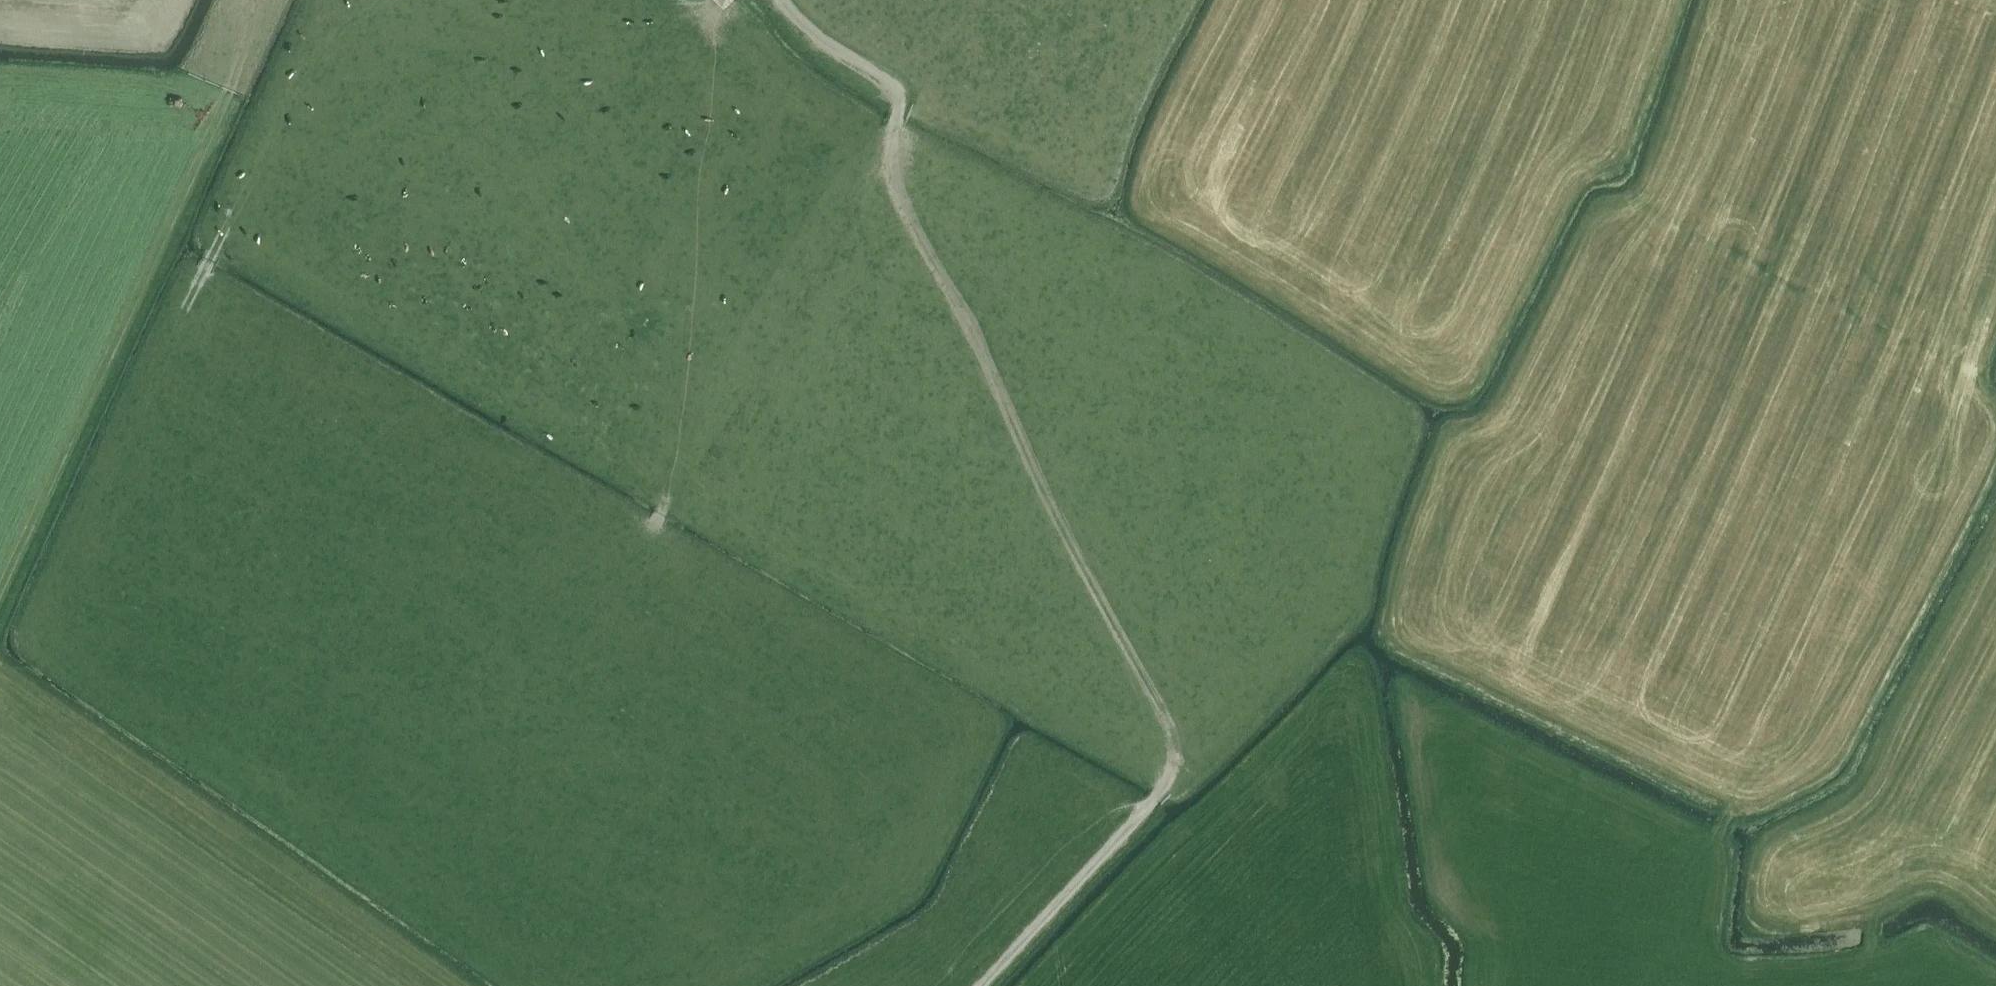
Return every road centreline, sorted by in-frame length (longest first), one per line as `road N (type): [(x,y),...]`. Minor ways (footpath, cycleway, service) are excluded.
road 1 (track): [(893,136),(899,93),(785,0)]

